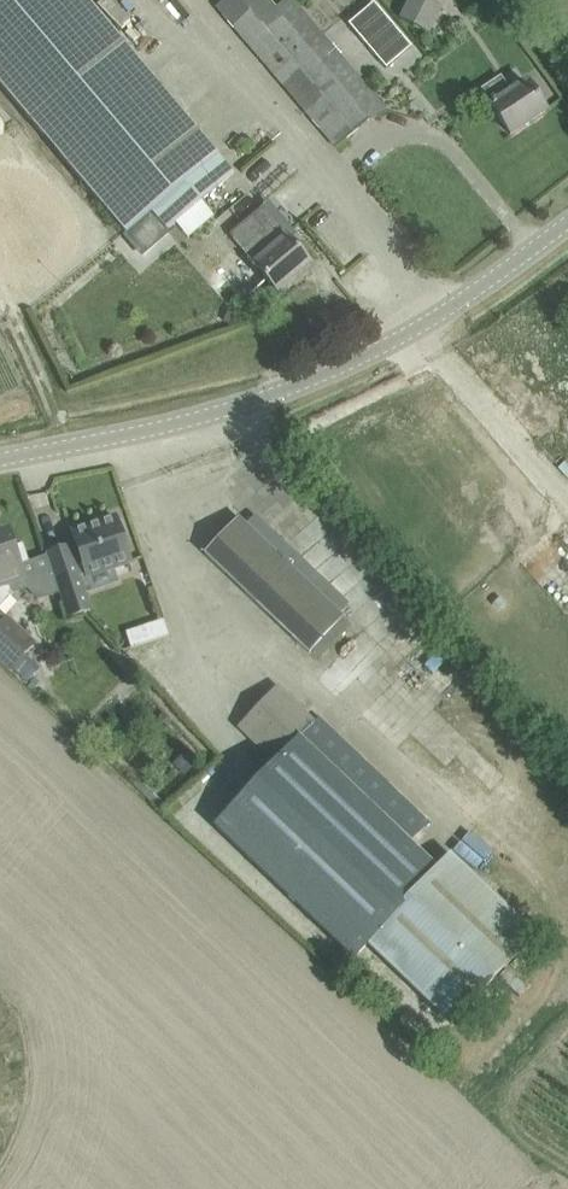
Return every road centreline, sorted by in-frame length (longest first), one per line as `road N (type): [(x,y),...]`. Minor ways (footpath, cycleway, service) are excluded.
road 1 (unclassified): [(0,460),(161,427),(331,370),(441,313),(567,221)]

